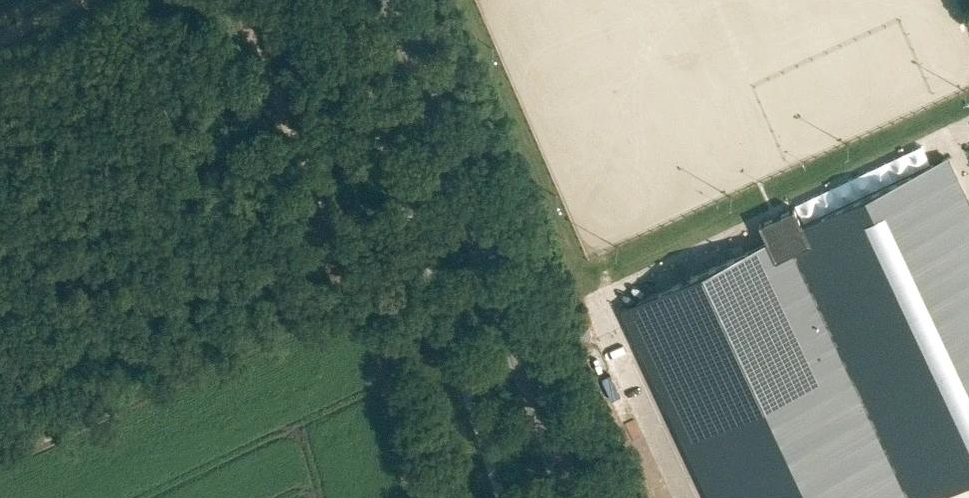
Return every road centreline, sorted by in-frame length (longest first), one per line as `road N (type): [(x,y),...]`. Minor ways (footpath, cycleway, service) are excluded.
road 1 (tertiary): [(569,497),(394,0)]
road 2 (track): [(250,0),(369,322),(415,497)]

